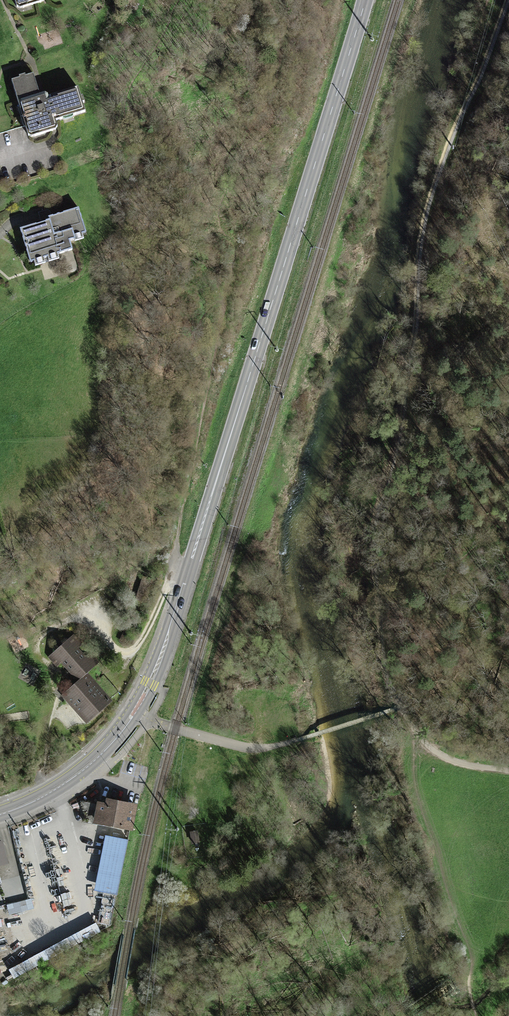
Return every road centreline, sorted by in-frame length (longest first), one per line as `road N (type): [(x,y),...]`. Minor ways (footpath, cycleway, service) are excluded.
road 1 (primary): [(0,814),(82,772),(121,732),(150,684),(365,0)]
road 2 (track): [(403,401),(421,242),(440,161),(507,0)]
road 3 (track): [(401,706),(389,687),(371,545),(403,401)]
road 4 (track): [(177,567),(188,456),(227,314)]
road 5 (track): [(401,706),(441,755),(508,770)]

